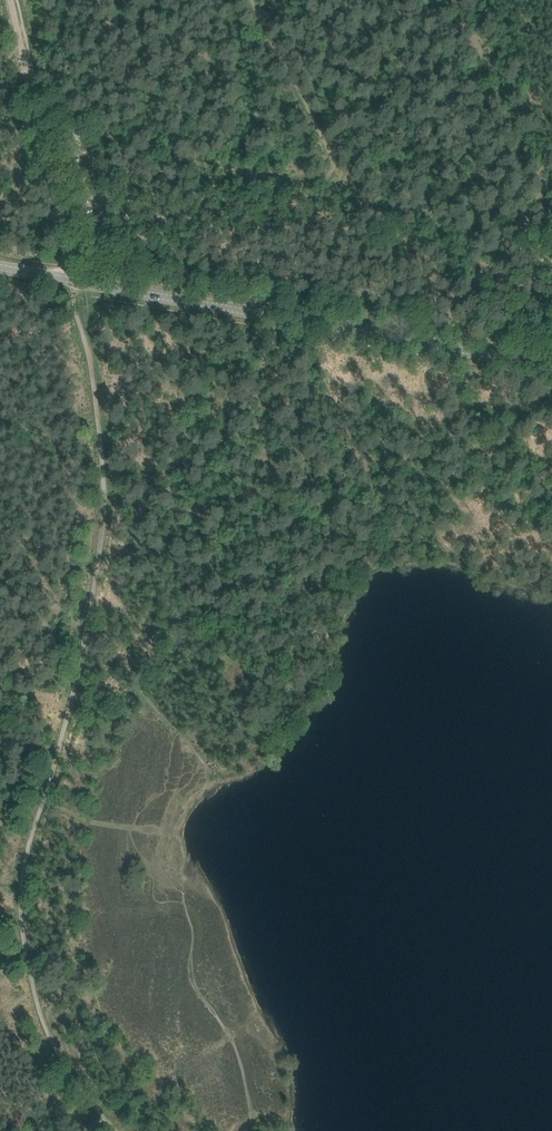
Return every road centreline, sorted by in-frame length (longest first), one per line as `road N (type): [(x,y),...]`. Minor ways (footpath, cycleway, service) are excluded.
road 1 (track): [(114,1130),(48,1031),(21,910),(31,845),(88,633)]
road 2 (tertiary): [(74,281),(551,365)]
road 3 (track): [(88,633),(105,481),(74,281)]
road 4 (track): [(68,280),(63,221),(10,0)]
road 5 (unclassified): [(45,131),(69,219),(74,281)]

